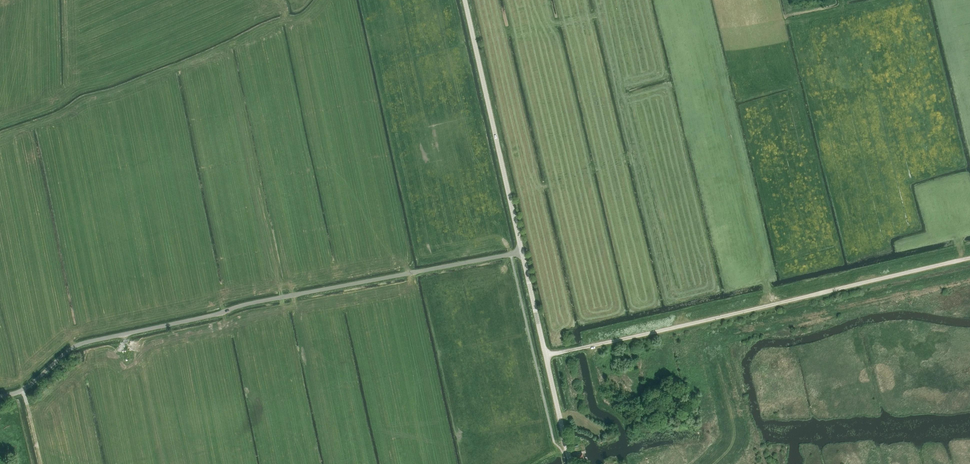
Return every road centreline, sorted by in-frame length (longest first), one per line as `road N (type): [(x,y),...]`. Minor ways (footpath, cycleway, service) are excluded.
road 1 (unclassified): [(522,252),(80,344),(23,389),(0,396)]
road 2 (track): [(969,258),(546,356)]
road 3 (tertiary): [(522,252),(465,0)]
road 4 (tertiary): [(522,252),(570,463)]

